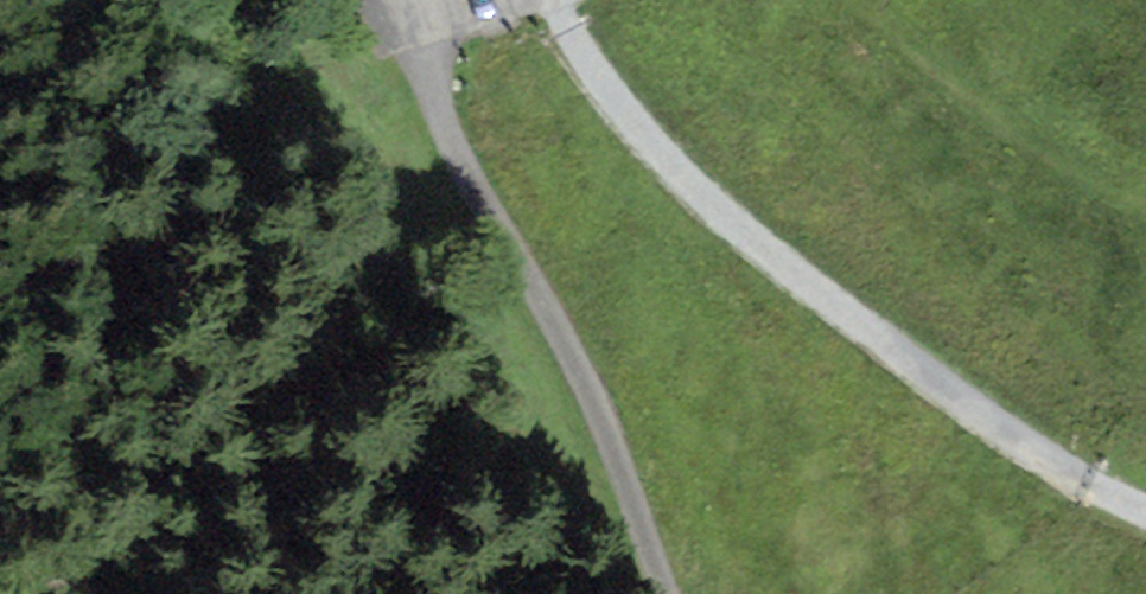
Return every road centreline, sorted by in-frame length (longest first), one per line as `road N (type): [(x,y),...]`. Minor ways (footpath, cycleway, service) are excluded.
road 1 (track): [(1145,506),(1049,455),(799,274),(696,209),(610,133),(537,8),(498,0)]
road 2 (track): [(405,52),(461,181),(547,331),(662,593)]

